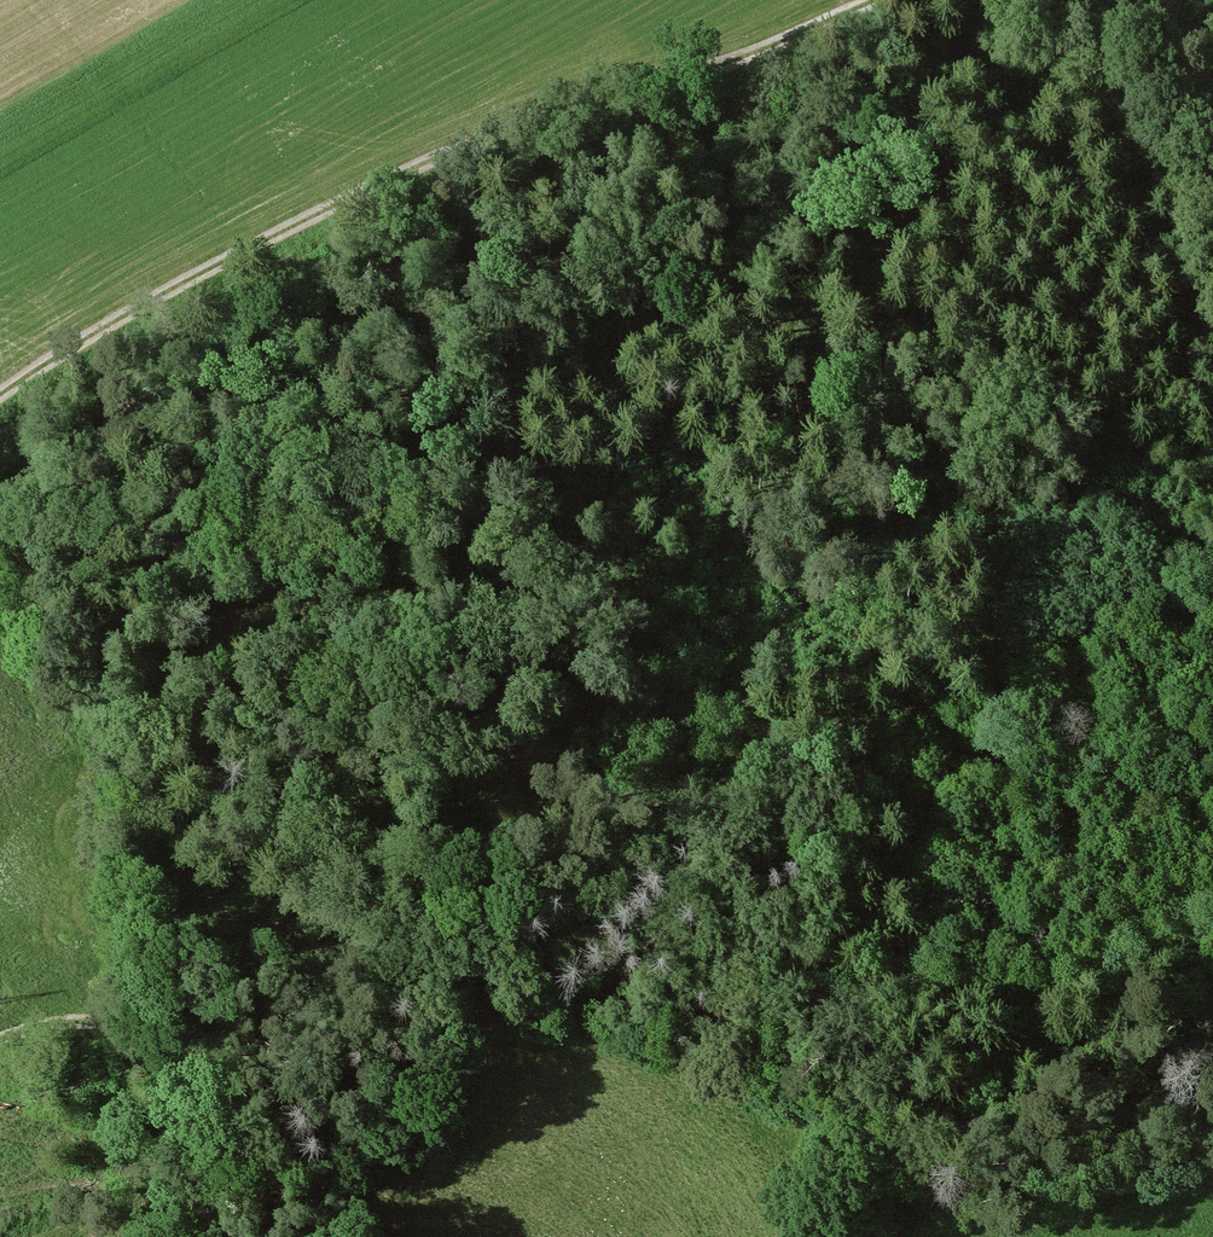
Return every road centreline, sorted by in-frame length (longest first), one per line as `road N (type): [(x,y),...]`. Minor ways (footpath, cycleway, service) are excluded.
road 1 (track): [(1212,11),(1104,72),(933,207),(787,266),(496,406),(454,438),(300,598)]
road 2 (track): [(875,0),(745,56),(415,167),(94,334),(0,398)]
road 3 (track): [(320,856),(446,856),(699,952),(996,1002),(1102,985),(1212,938)]
road 4 (track): [(0,1040),(54,1019),(91,1019),(196,1048),(258,1108),(356,1236)]
road 5 (track): [(1035,1002),(985,1071),(919,1208)]

